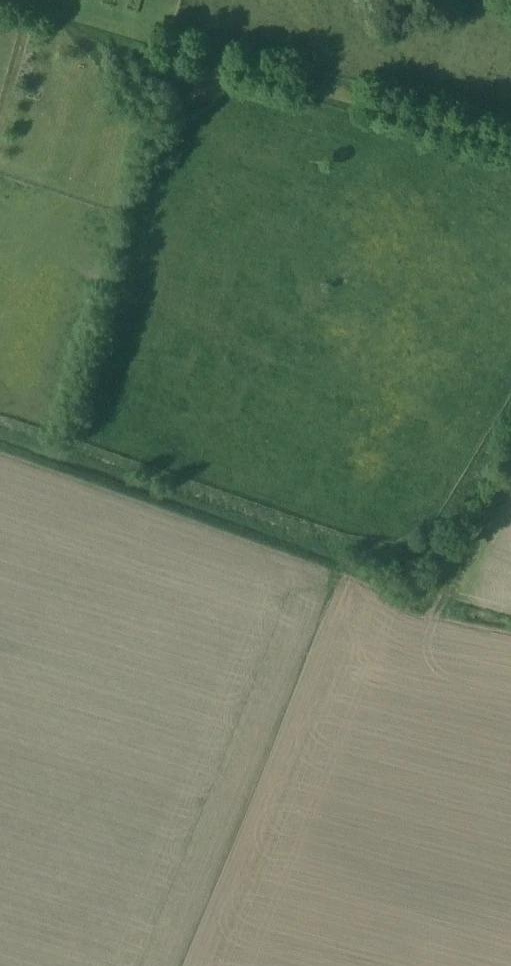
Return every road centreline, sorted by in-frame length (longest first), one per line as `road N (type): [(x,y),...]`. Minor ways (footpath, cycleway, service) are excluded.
road 1 (track): [(510,477),(434,610)]

